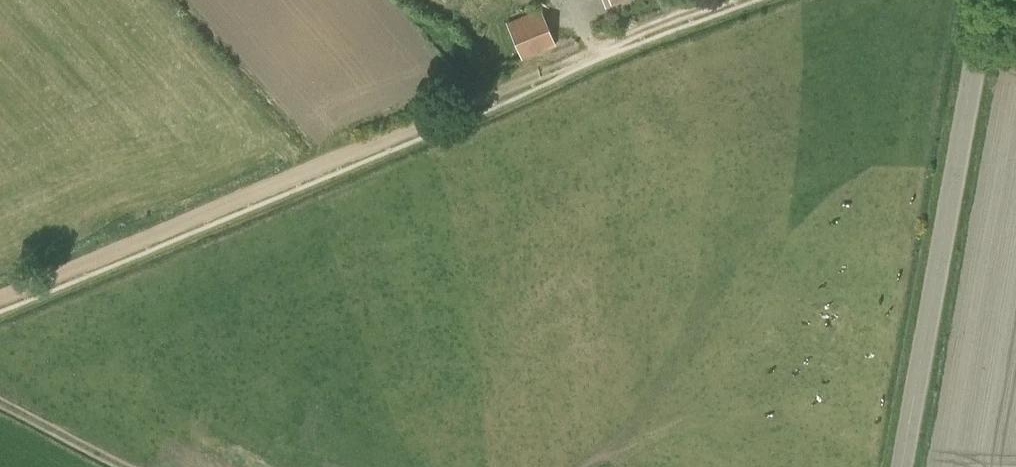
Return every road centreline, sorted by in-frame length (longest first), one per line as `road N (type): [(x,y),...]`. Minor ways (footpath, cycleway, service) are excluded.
road 1 (track): [(730,0),(0,292)]
road 2 (tertiary): [(907,466),(988,0)]
road 3 (track): [(0,399),(131,466)]

